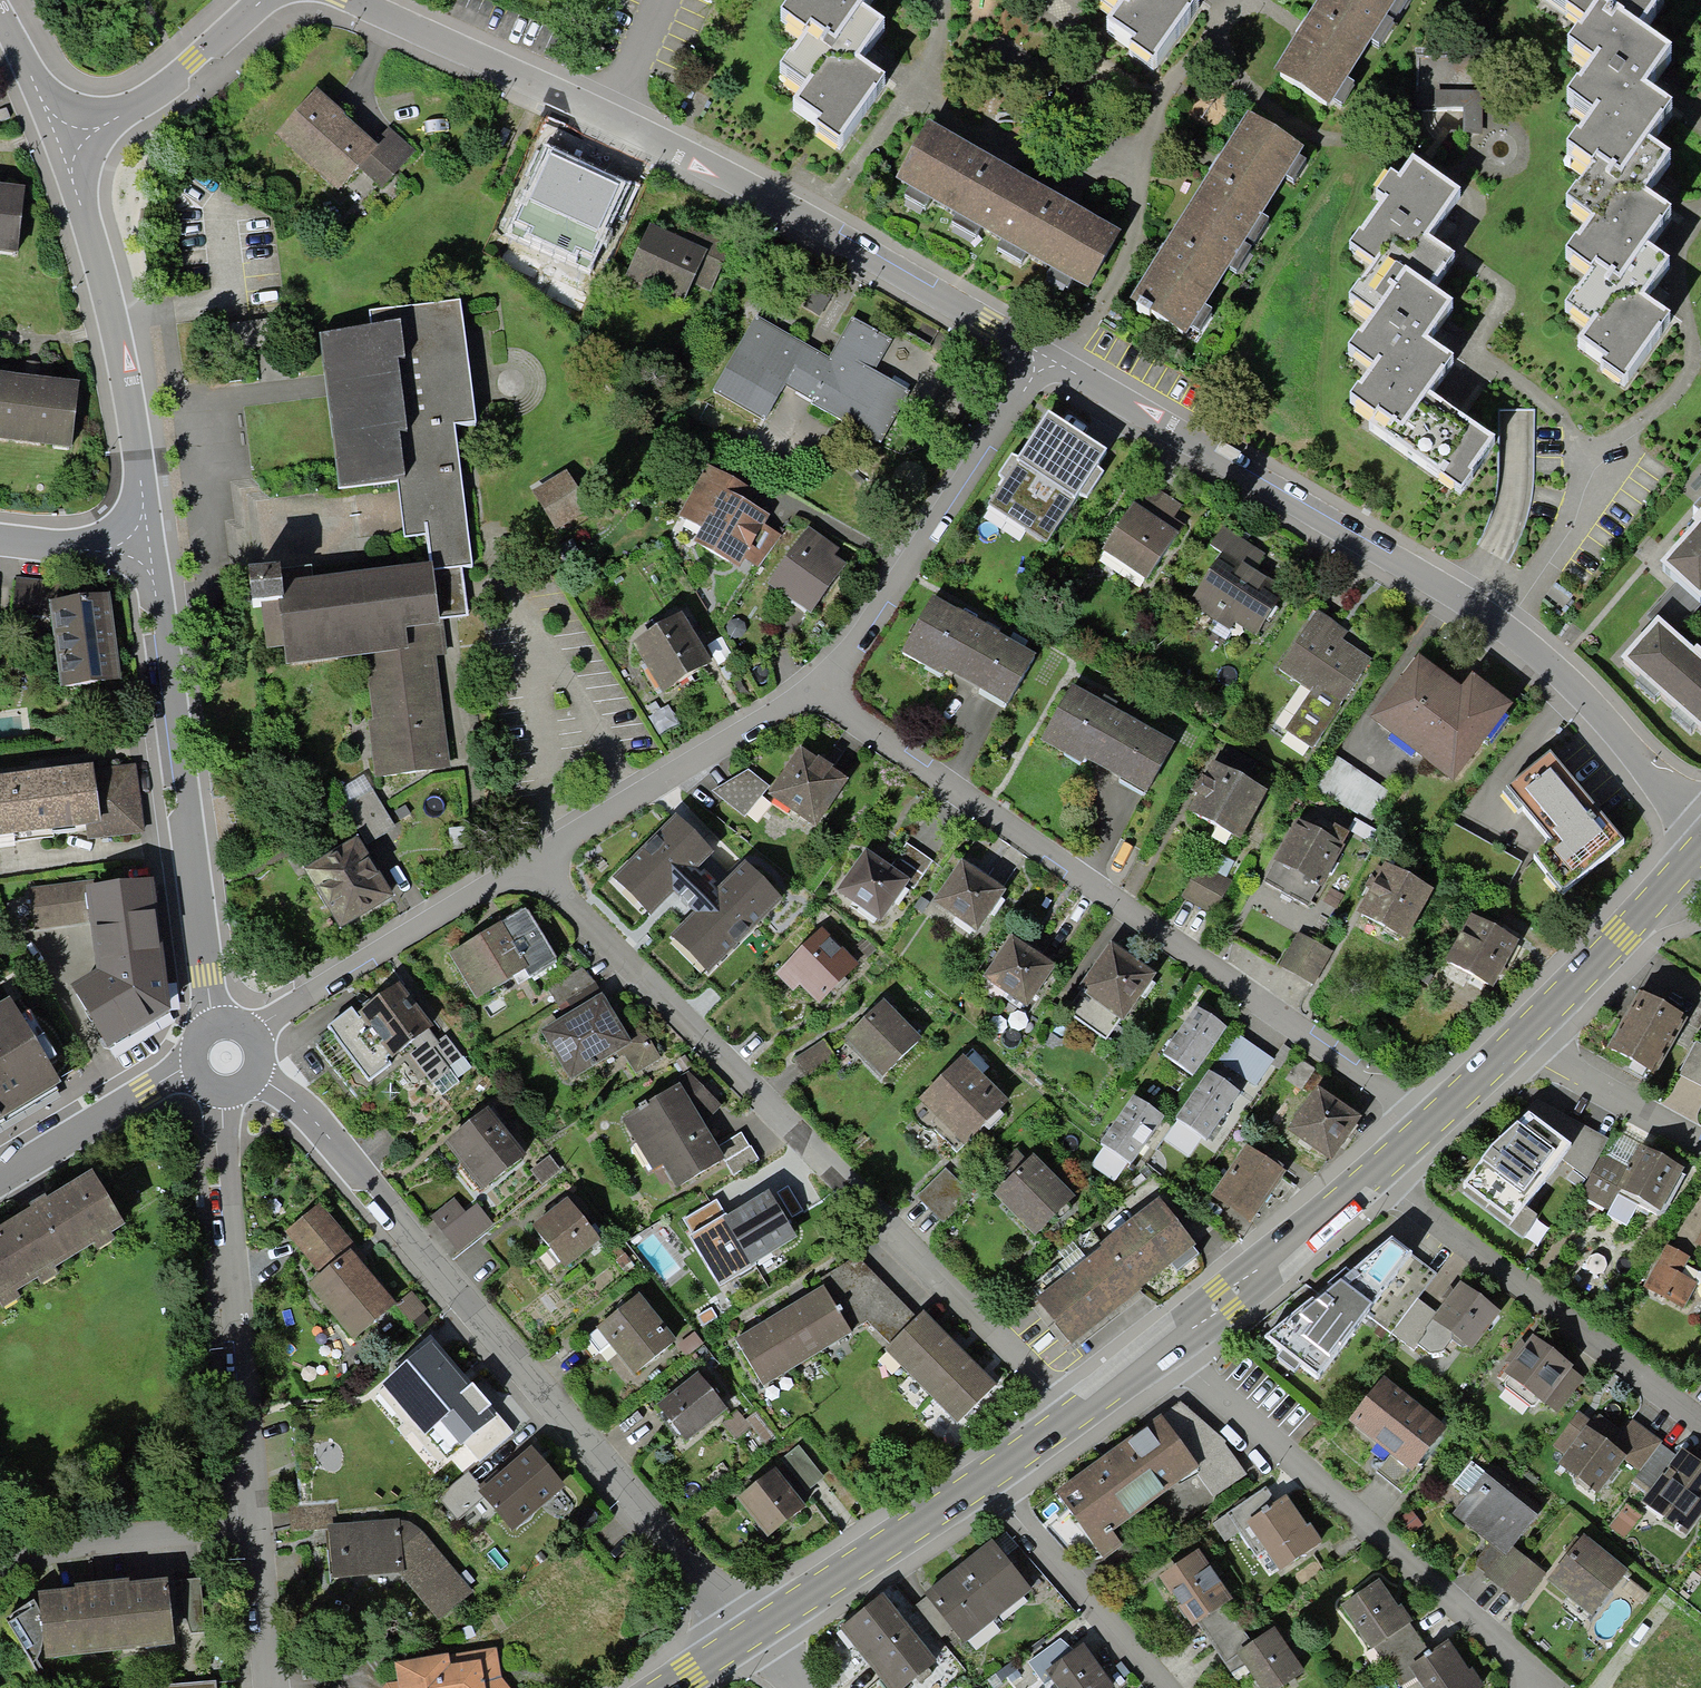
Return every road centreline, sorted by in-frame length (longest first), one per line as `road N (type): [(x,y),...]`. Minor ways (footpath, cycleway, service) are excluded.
road 1 (residential): [(1044,357),(1264,493),(1505,626),(1577,690),(1700,830)]
road 2 (residential): [(226,1045),(319,1135),(748,1636)]
road 3 (residential): [(351,0),(813,224),(1044,357)]
road 4 (residential): [(526,860),(1073,1415)]
road 5 (residential): [(814,693),(1398,1099),(1423,1127)]
road 6 (residential): [(152,555),(226,1045)]
road 7 (residential): [(1519,1687),(1517,1673),(1364,1522),(1160,1351)]
road 8 (residential): [(226,1045),(255,1528)]
road 9 (residential): [(65,144),(111,314),(152,555)]
road 10 (residential): [(1044,357),(814,693)]
road 11 (residential): [(1378,1170),(1700,1419)]
road 12 (residential): [(526,860),(226,1045)]
road 13 (residential): [(814,693),(526,860)]
road 14 (tertiary): [(1160,1351),(1378,1170)]
road 15 (tertiary): [(748,1636),(983,1481)]
road 16 (residential): [(983,1481),(1155,1687)]
road 17 (tertiary): [(1521,1035),(1700,841)]
road 18 (residential): [(226,1045),(0,1178)]
road 19 (residential): [(255,1528),(98,1539),(55,1546),(0,1569)]
road 20 (residential): [(261,0),(192,61),(65,144)]
road 21 (residential): [(1700,1143),(1542,1055),(1521,1035)]
road 22 (residential): [(255,1528),(270,1687)]
road 23 (residential): [(152,555),(0,535)]
road 24 (residential): [(0,20),(65,144)]
road 25 (tertiary): [(1423,1127),(1521,1035)]

